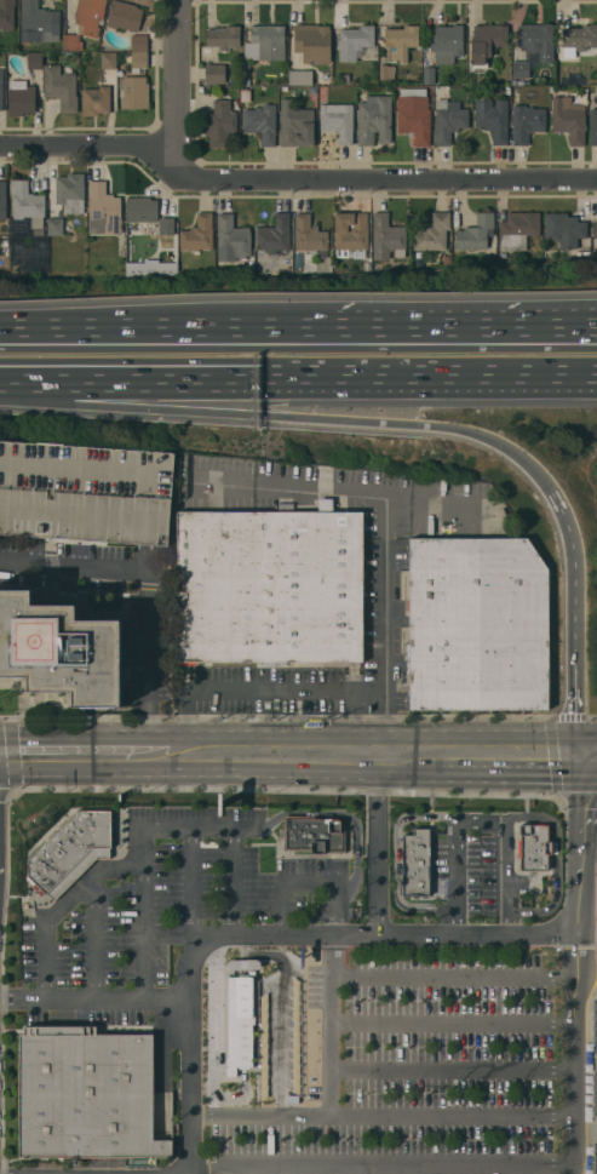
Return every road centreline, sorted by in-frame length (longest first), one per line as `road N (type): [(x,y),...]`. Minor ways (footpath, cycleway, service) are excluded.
road 1 (residential): [(596,183),(179,179),(137,150),(0,149)]
road 2 (motorway): [(596,328),(223,331)]
road 3 (motorway): [(257,377),(596,377)]
road 4 (motorway): [(266,416),(477,434),(523,460),(550,491)]
road 5 (motorway): [(550,491),(573,555),(580,761)]
road 6 (motorway): [(0,384),(68,403),(266,416)]
road 7 (primary): [(168,760),(435,761)]
road 8 (motorway): [(0,378),(257,377)]
road 9 (motorway): [(223,331),(0,330)]
road 10 (residential): [(180,0),(179,179)]
road 11 (primary): [(0,759),(168,760)]
road 12 (primary): [(435,761),(580,761)]

